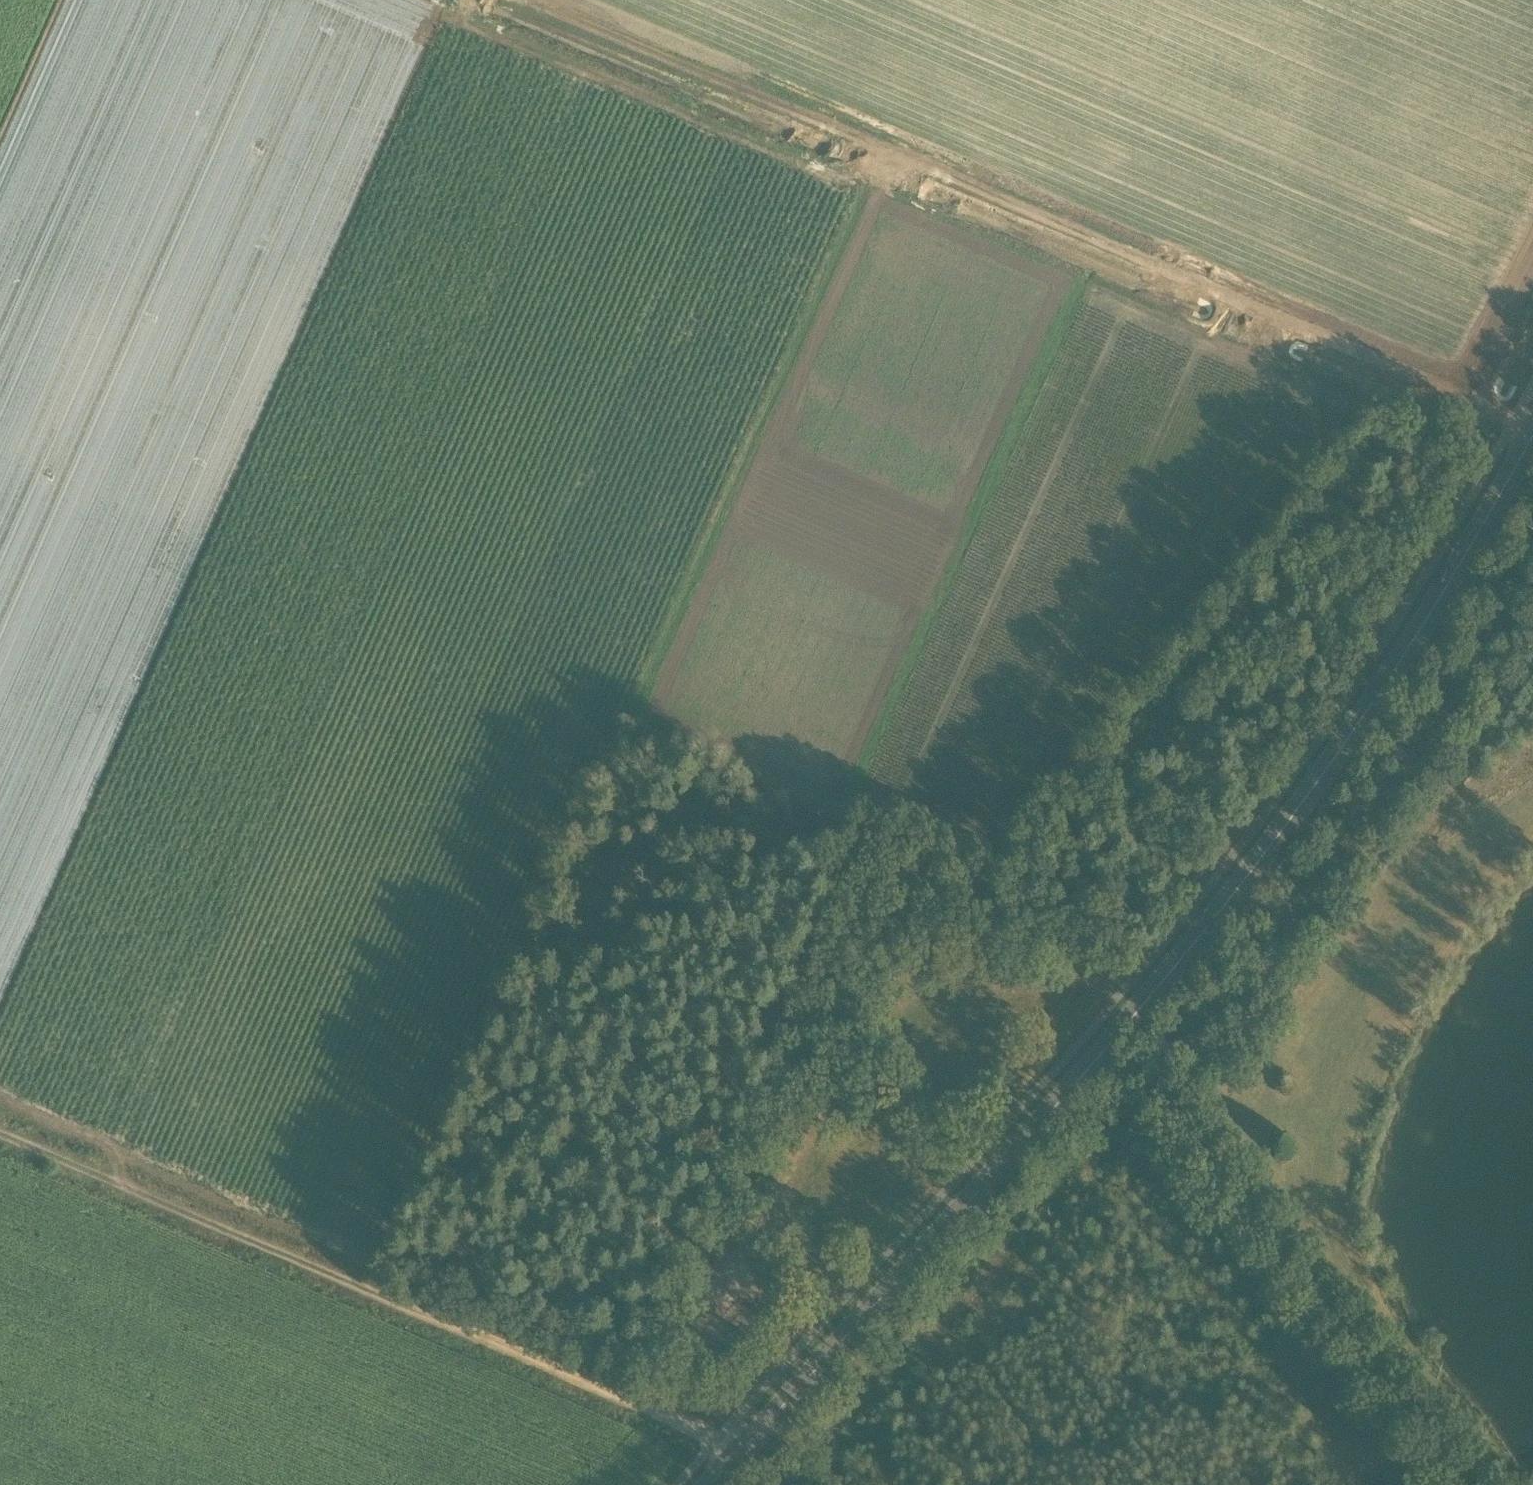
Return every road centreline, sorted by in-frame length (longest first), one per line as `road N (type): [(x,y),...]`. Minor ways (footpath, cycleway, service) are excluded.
road 1 (secondary): [(744,1455),(1231,912),(1363,729),(1532,440)]
road 2 (track): [(821,130),(1532,443)]
road 3 (track): [(0,1137),(660,1412)]
road 4 (track): [(1459,1484),(1109,1056)]
road 5 (track): [(711,1291),(873,898)]

